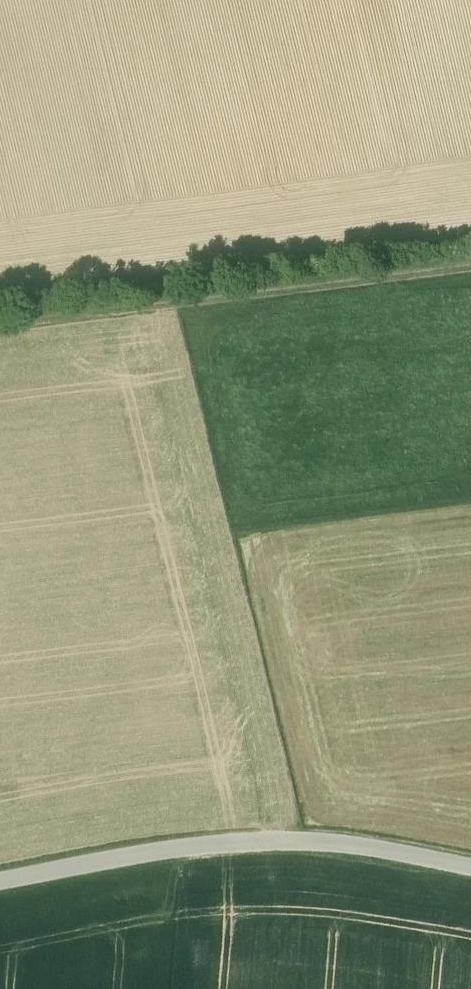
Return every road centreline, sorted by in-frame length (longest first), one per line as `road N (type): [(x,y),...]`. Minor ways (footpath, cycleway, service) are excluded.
road 1 (tertiary): [(0,879),(245,840),(316,841),(470,867)]
road 2 (track): [(470,265),(0,325)]

